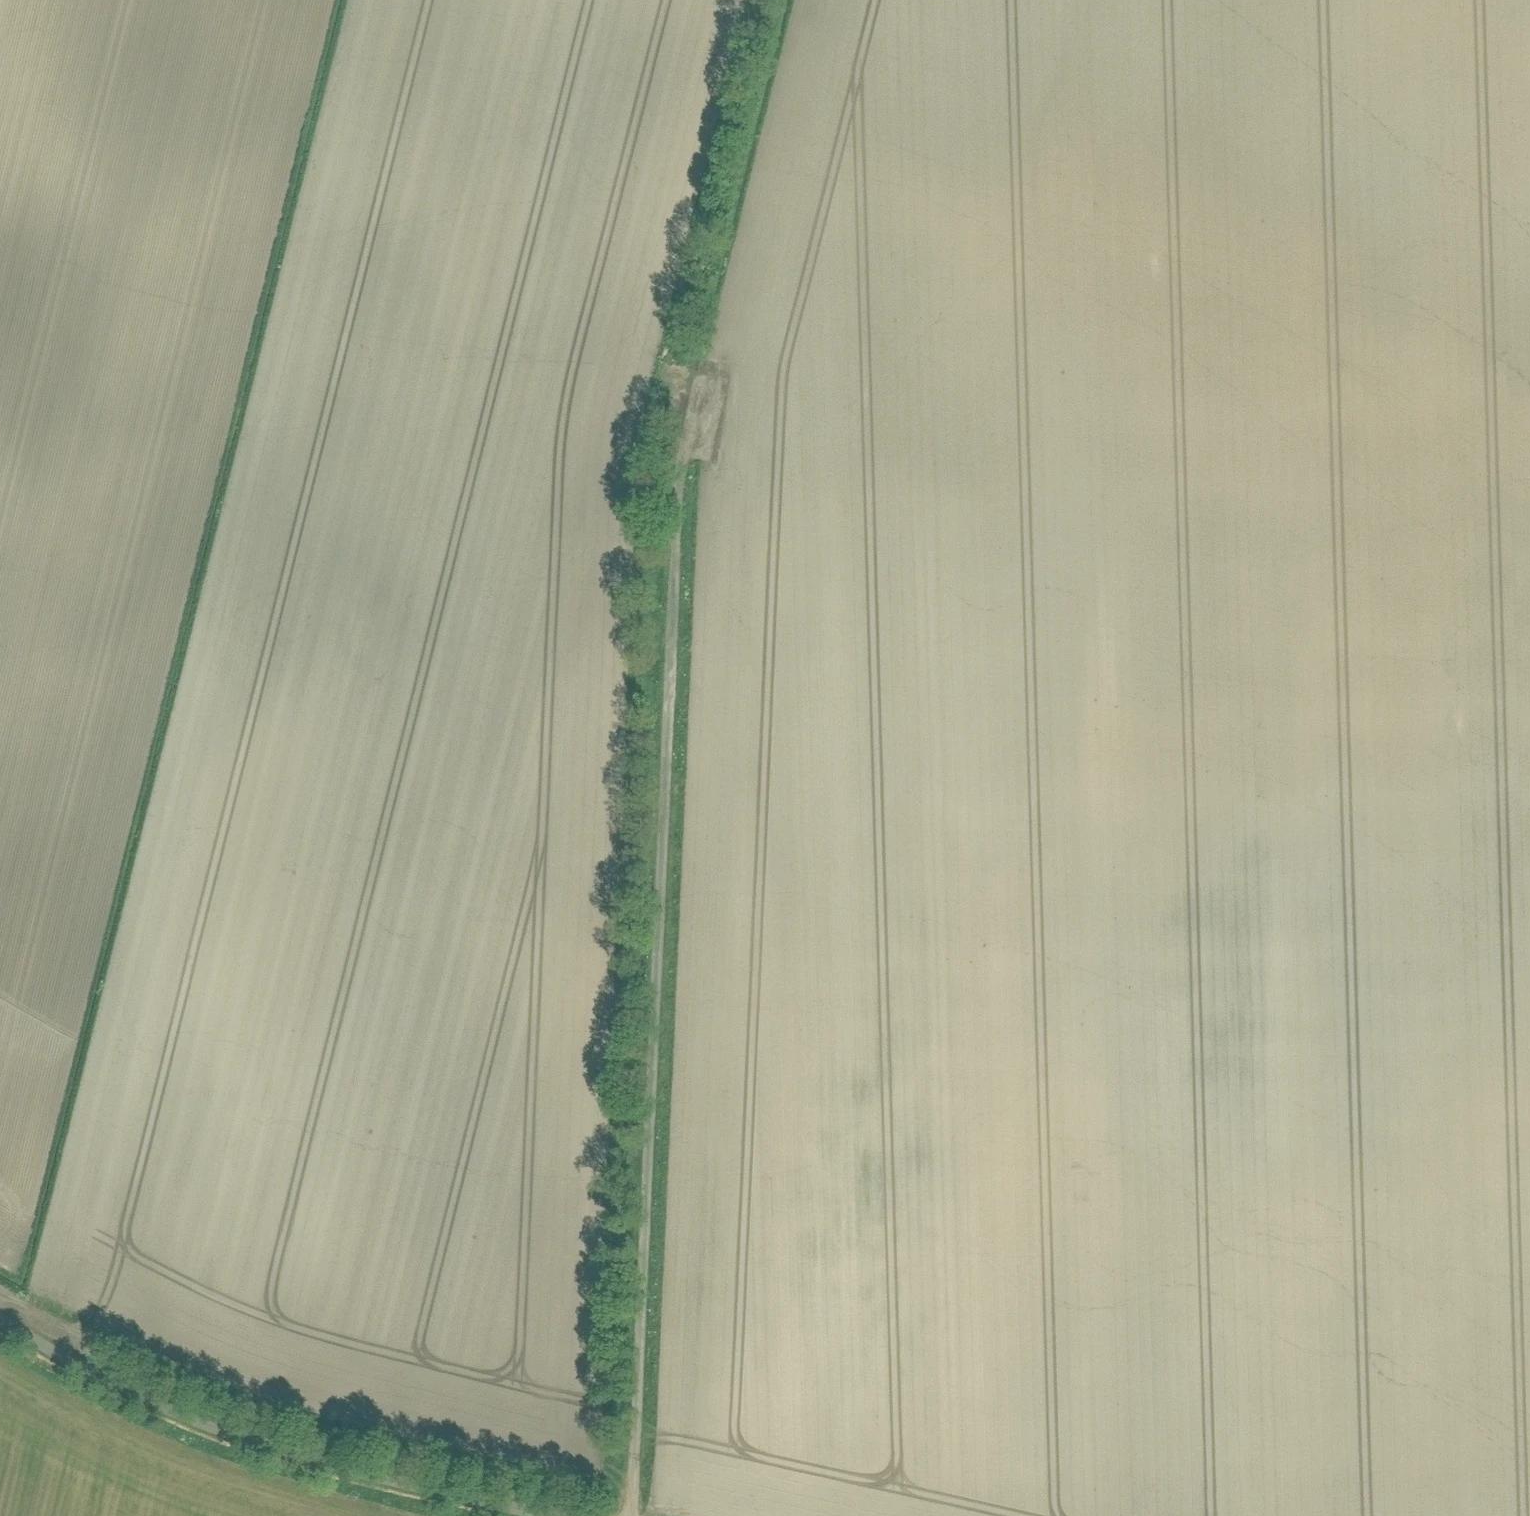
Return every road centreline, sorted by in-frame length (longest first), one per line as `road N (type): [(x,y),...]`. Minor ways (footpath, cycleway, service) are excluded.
road 1 (track): [(627,1515),(677,480)]
road 2 (unclassified): [(545,1515),(411,1486),(153,1403),(0,1322)]

